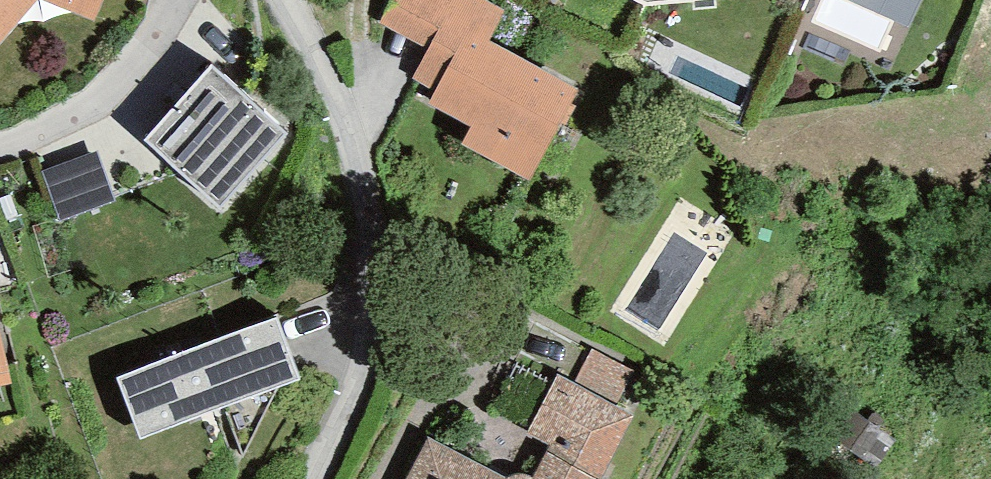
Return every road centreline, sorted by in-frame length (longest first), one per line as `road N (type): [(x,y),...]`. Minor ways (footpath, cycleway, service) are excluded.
road 1 (residential): [(311,478),(378,319),(384,253),(355,137),(281,0)]
road 2 (residential): [(167,0),(126,78),(22,151),(0,157)]

